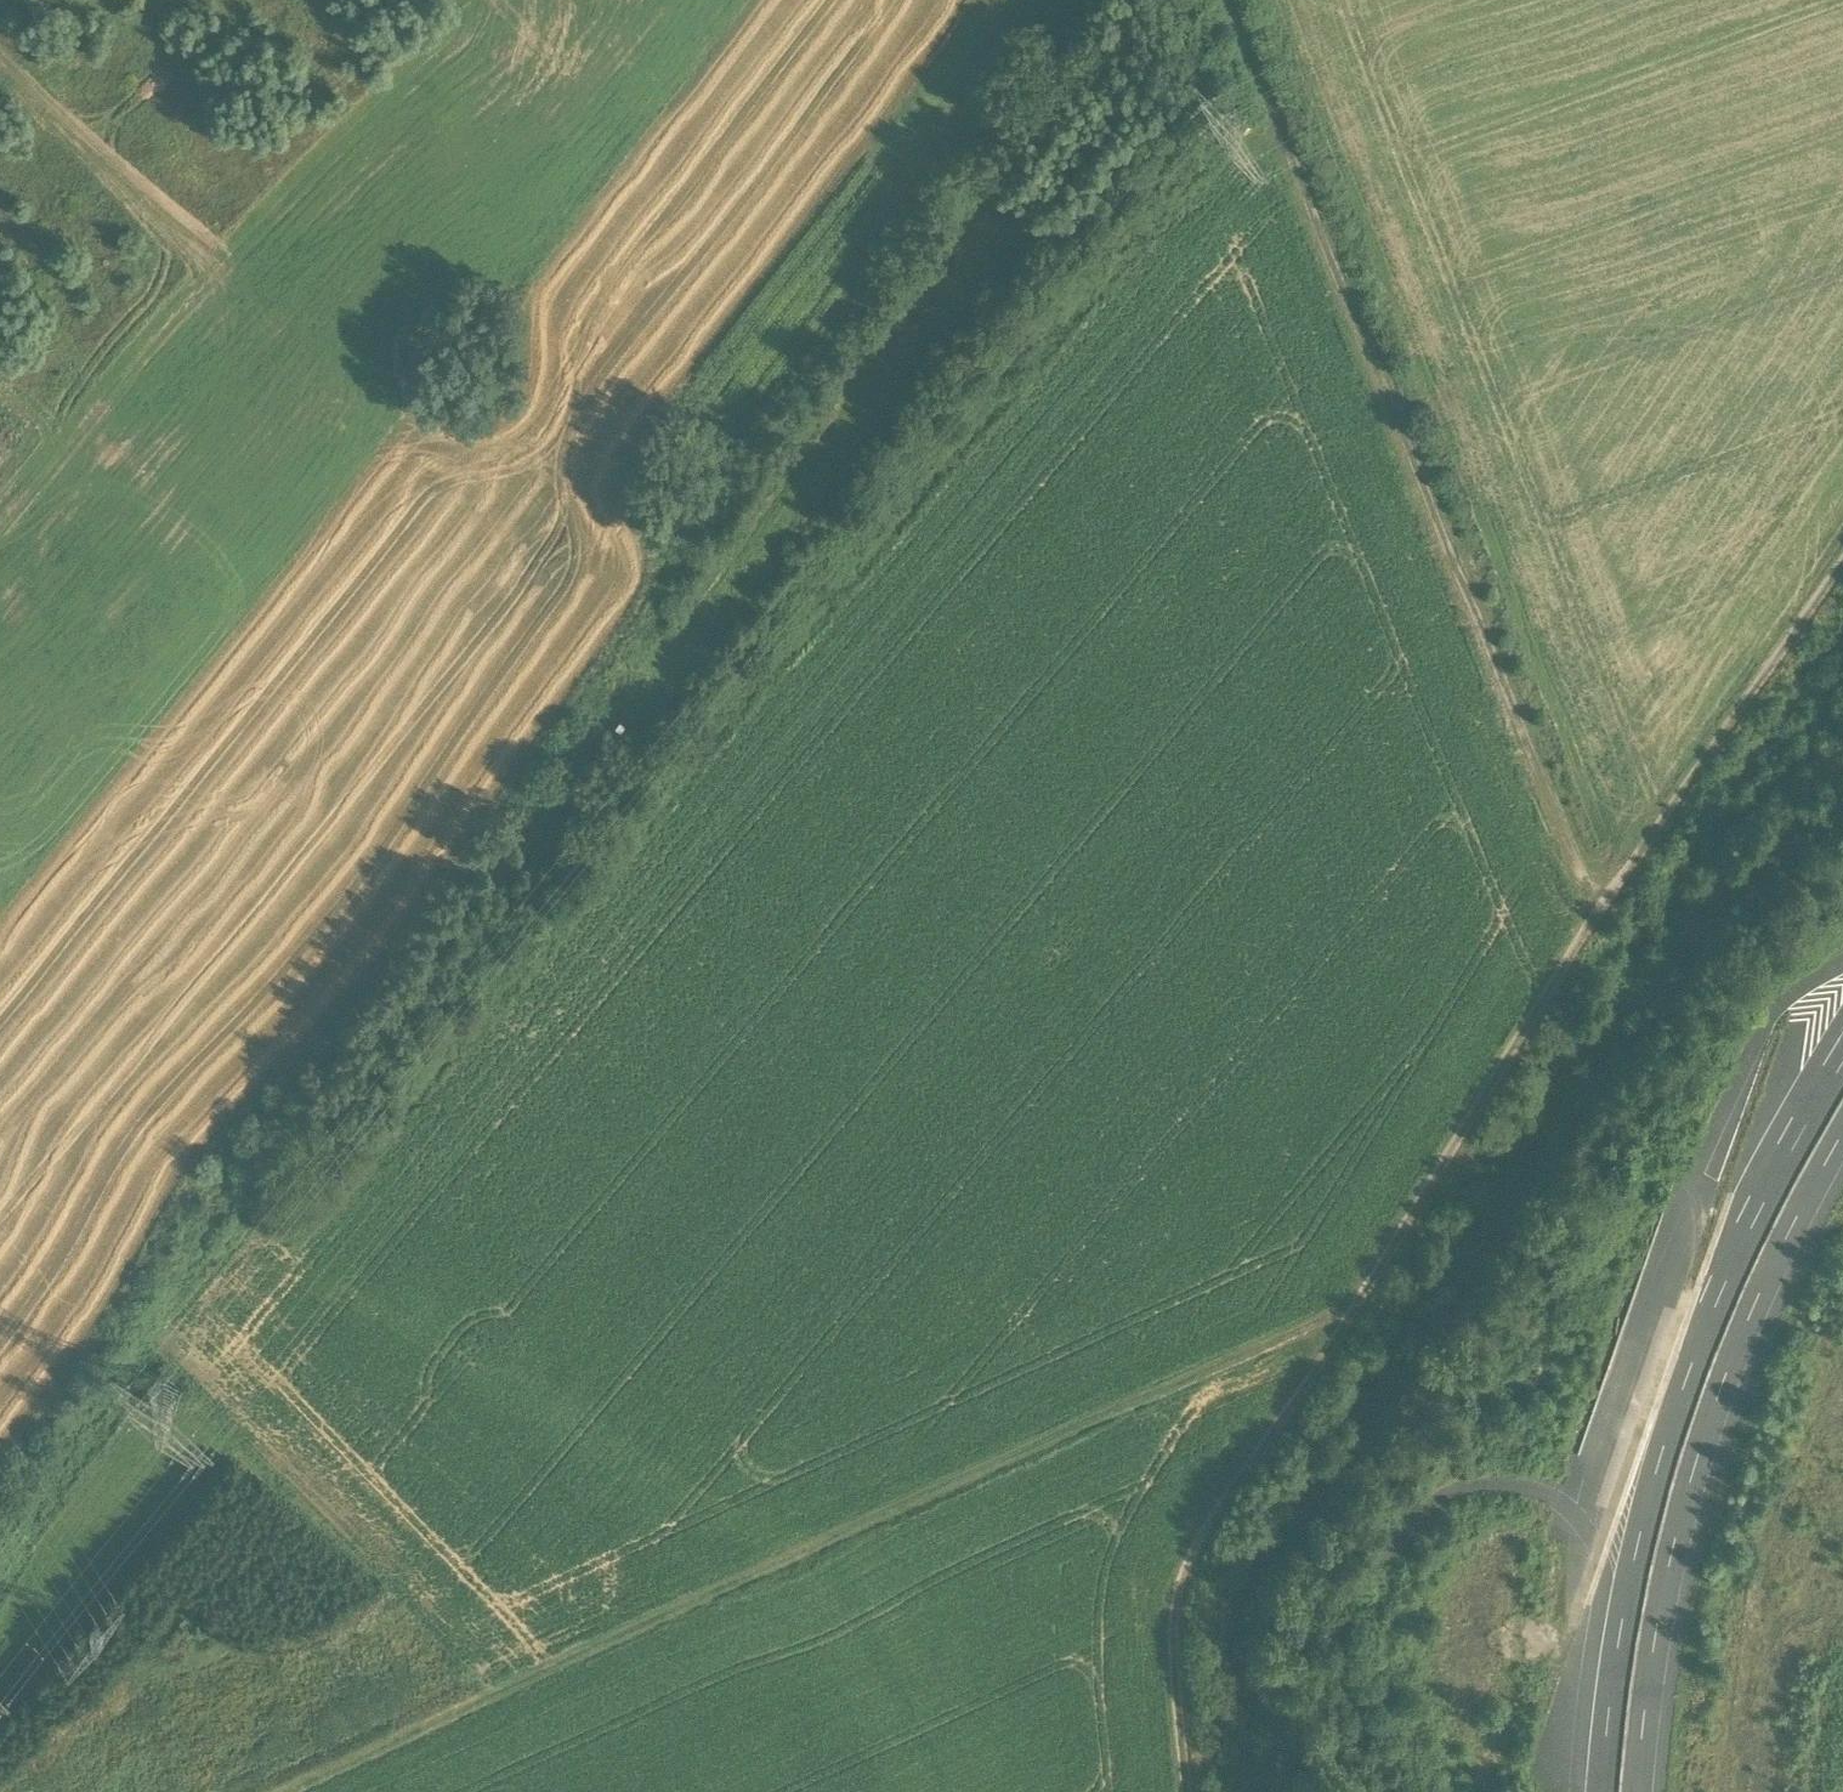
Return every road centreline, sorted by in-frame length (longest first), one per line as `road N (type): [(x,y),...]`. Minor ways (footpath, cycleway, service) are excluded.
road 1 (track): [(1184,1791),(1173,1601),(1202,1536),(1306,1387),(1606,904),(1842,569)]
road 2 (track): [(297,1791),(897,1512),(1349,1317)]
road 3 (track): [(1606,904),(1579,880),(1226,0)]
road 4 (track): [(0,1043),(177,1175),(278,1236)]

